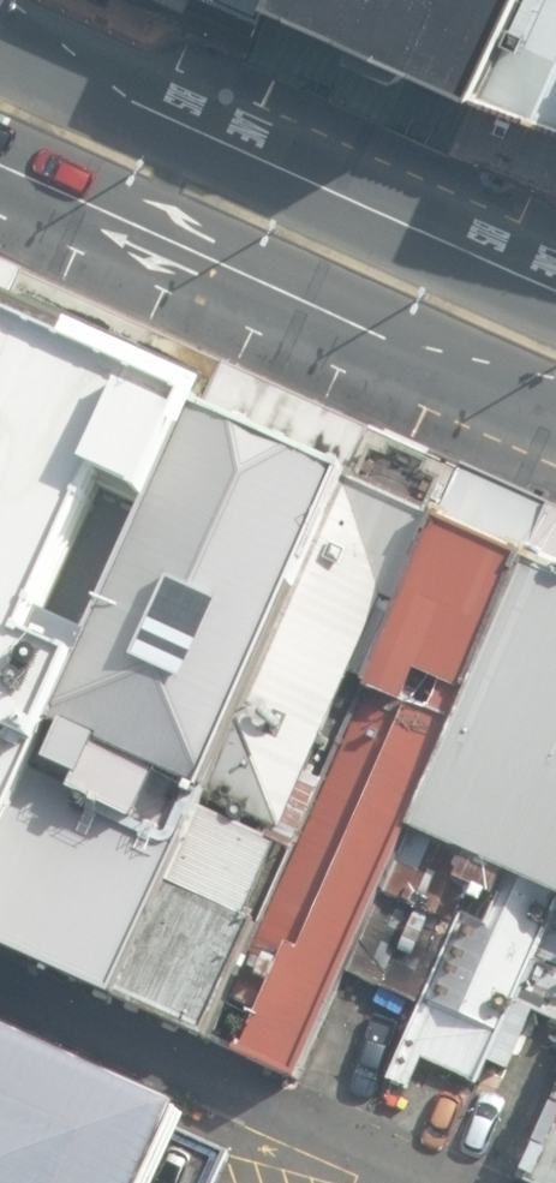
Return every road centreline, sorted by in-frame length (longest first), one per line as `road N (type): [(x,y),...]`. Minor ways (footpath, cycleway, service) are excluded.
road 1 (tertiary): [(0,40),(555,288)]
road 2 (tertiary): [(555,392),(0,159)]

